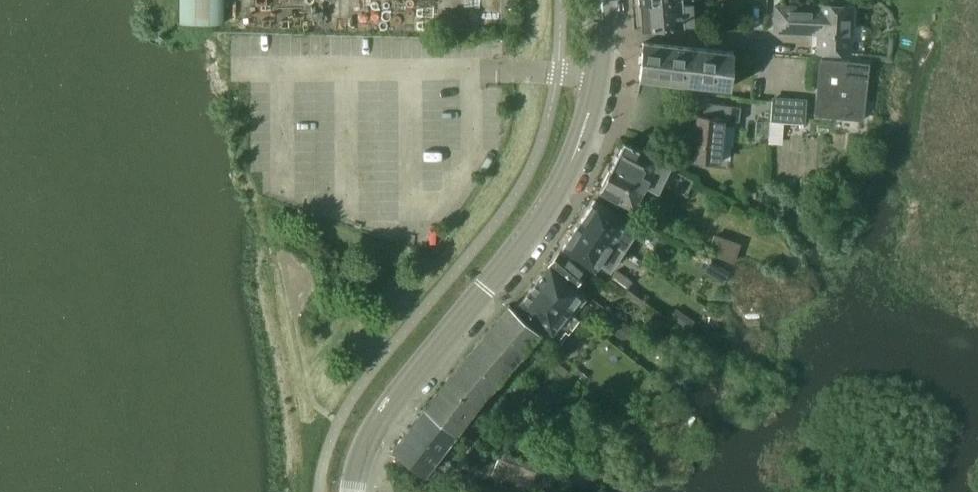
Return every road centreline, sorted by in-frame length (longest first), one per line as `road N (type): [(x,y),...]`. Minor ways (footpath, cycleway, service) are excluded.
road 1 (tertiary): [(354,491),(390,407),(536,221),(572,163),(598,76),(602,0)]

